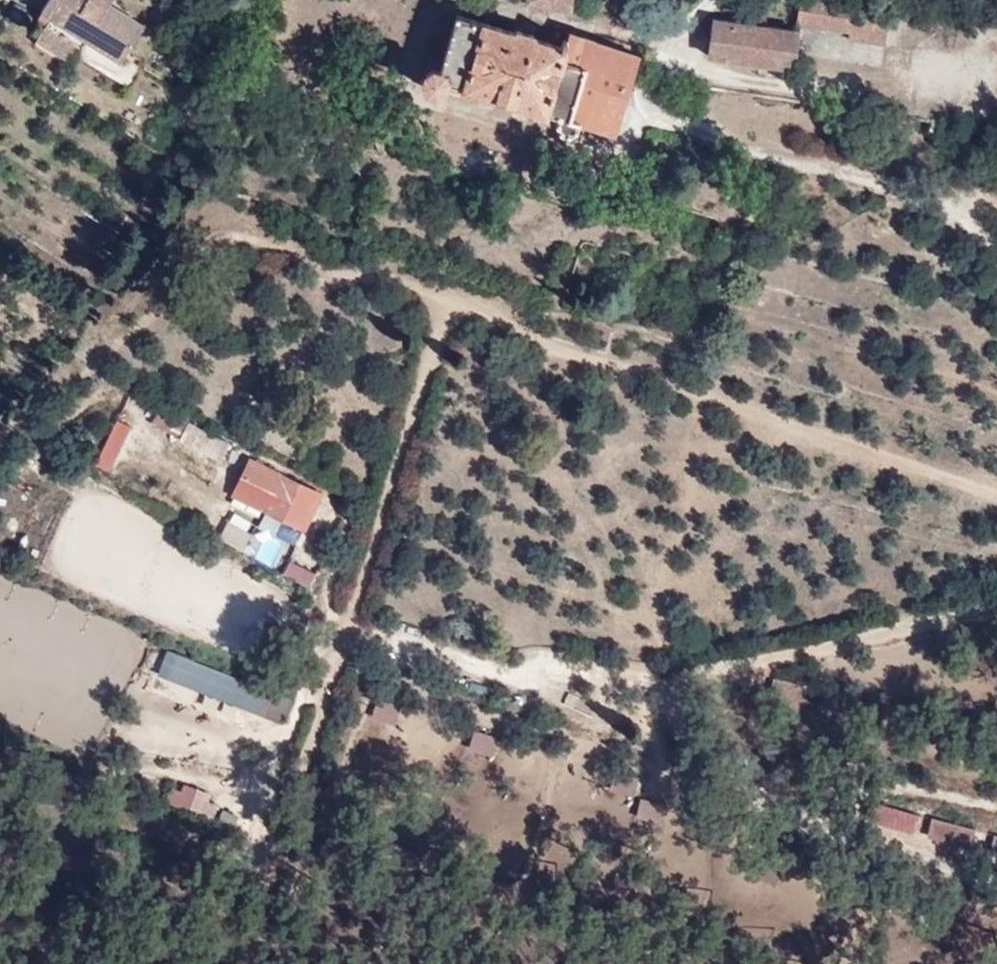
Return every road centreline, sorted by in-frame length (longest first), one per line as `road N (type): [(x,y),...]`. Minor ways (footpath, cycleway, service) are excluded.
road 1 (track): [(996,888),(754,797),(675,678),(996,604)]
road 2 (track): [(675,678),(473,670),(350,628)]

